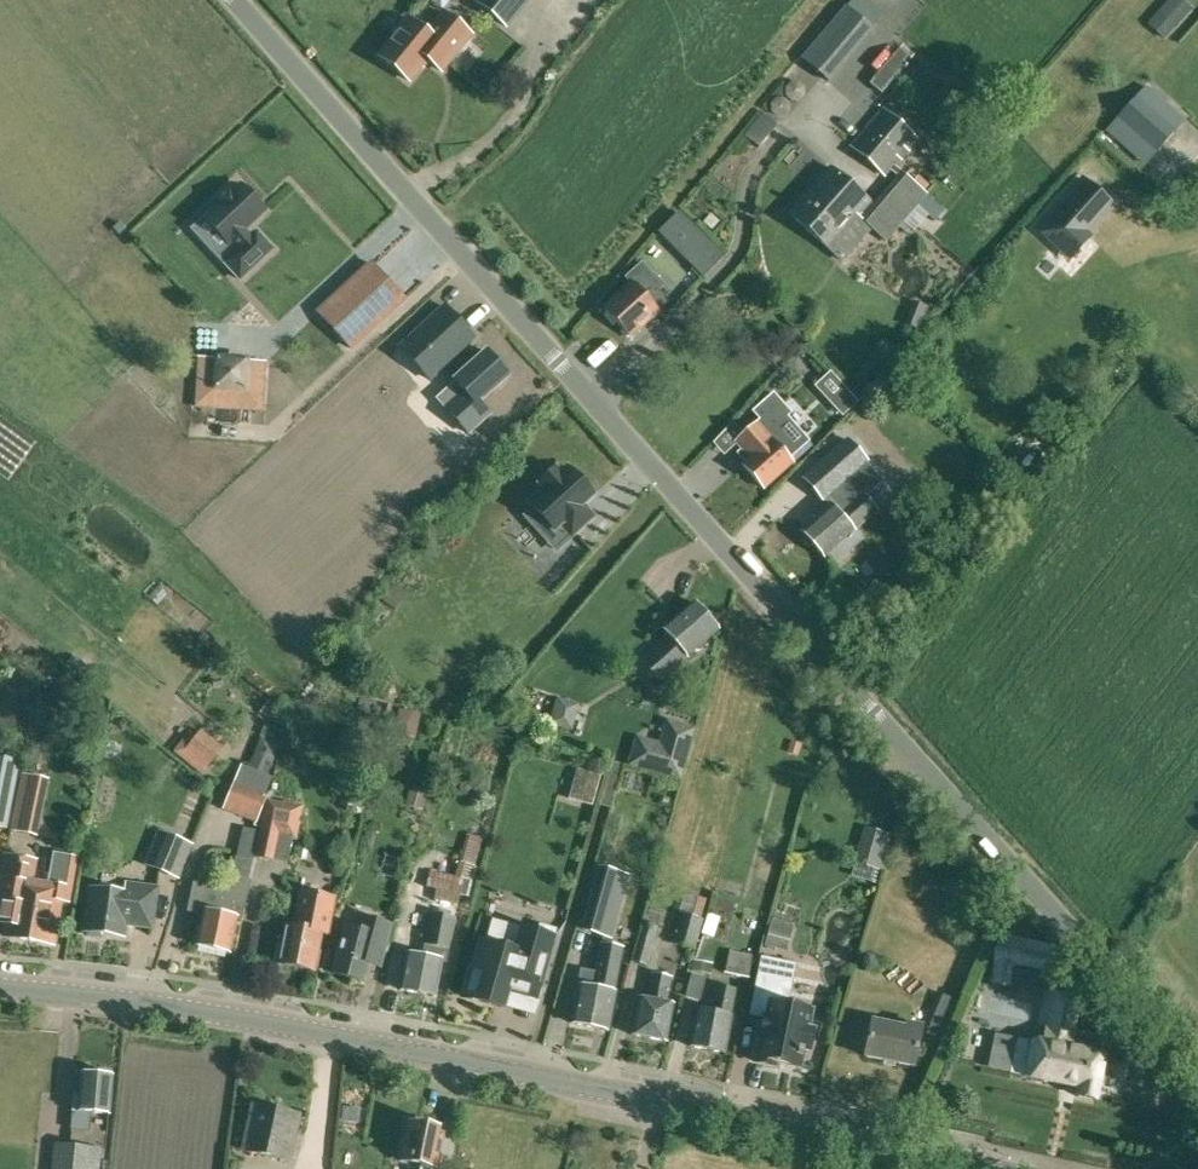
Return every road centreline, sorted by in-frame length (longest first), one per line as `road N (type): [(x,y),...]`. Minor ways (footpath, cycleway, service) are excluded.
road 1 (unclassified): [(1197,1063),(235,0)]
road 2 (secondary): [(988,1168),(321,1031),(0,986)]

